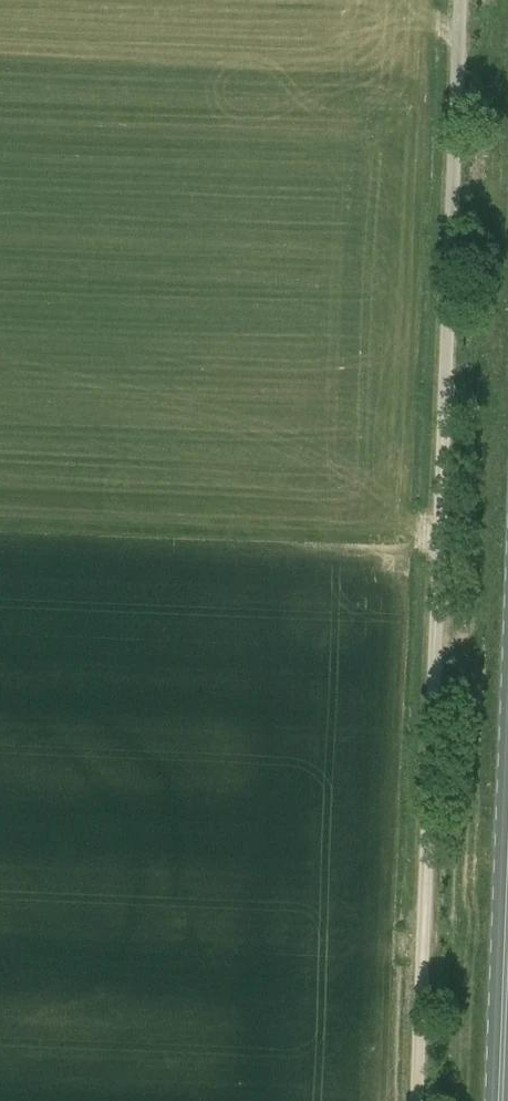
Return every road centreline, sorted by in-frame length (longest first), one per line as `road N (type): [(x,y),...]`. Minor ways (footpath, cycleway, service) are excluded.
road 1 (unclassified): [(415,1100),(457,0)]
road 2 (primary): [(507,897),(500,1100)]

